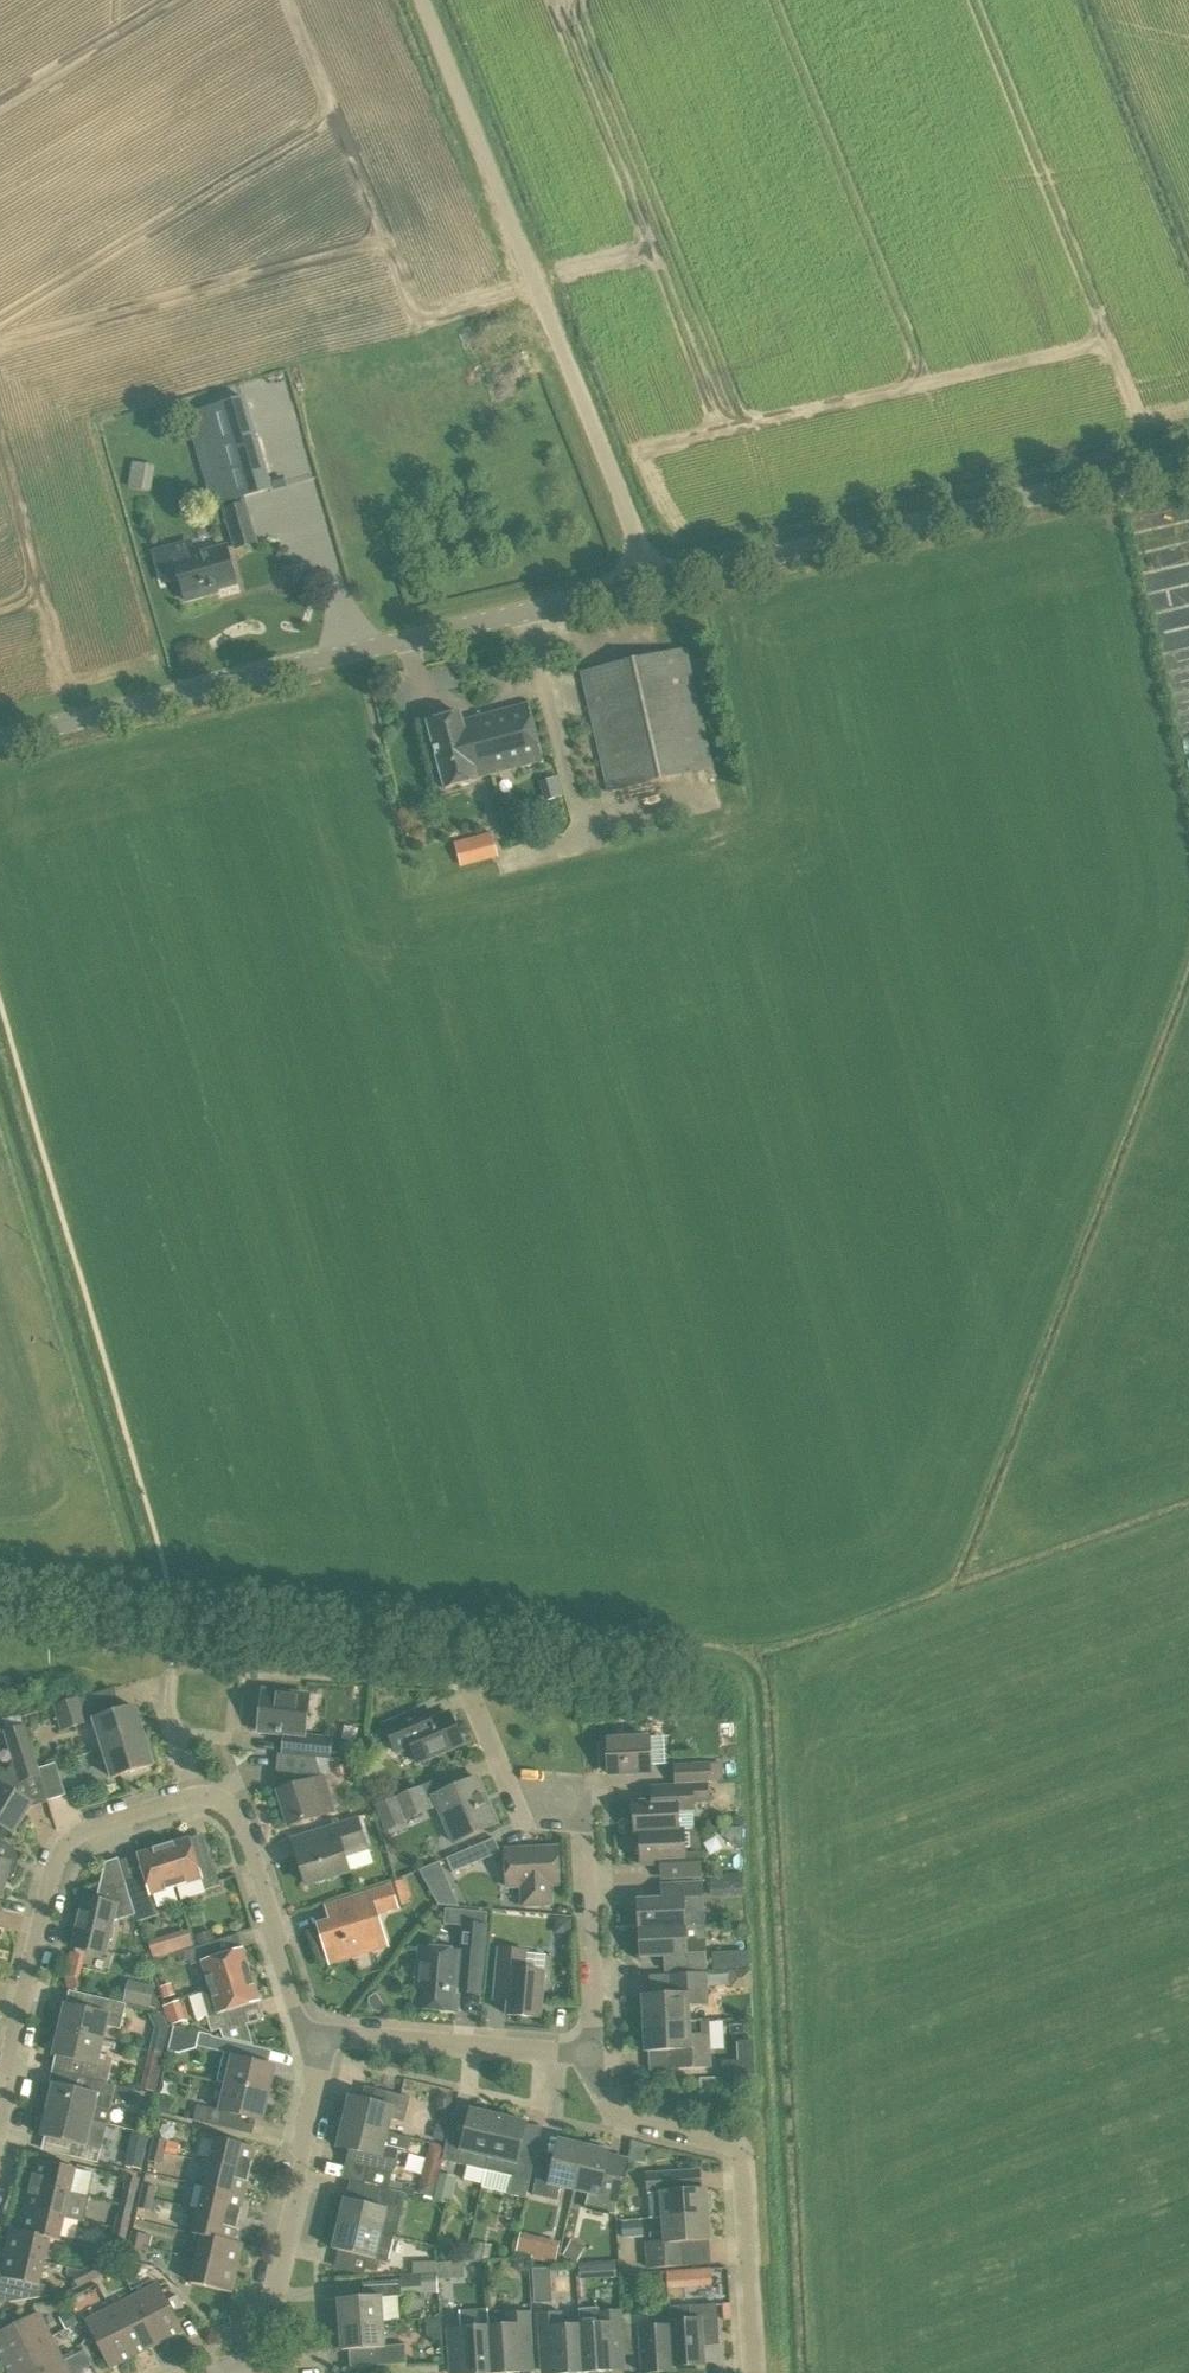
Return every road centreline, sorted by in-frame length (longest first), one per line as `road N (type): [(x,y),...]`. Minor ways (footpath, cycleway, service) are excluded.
road 1 (tertiary): [(649,584),(0,741)]
road 2 (unclassified): [(649,584),(422,0)]
road 3 (tertiary): [(1188,456),(649,584)]
road 4 (residential): [(590,2056),(583,1819),(508,1779),(469,1685)]
road 5 (residential): [(0,2119),(62,1846),(85,1830),(196,1798)]
road 6 (residential): [(753,2372),(743,2166),(726,2146),(637,2127),(606,2100),(590,2056)]
road 7 (residential): [(238,2368),(270,2305),(318,2071),(305,2028)]
road 8 (residential): [(305,2028),(590,2056)]
road 9 (residential): [(305,2028),(238,1813),(196,1798)]
road 10 (residential): [(196,1798),(171,1707),(179,1666)]

